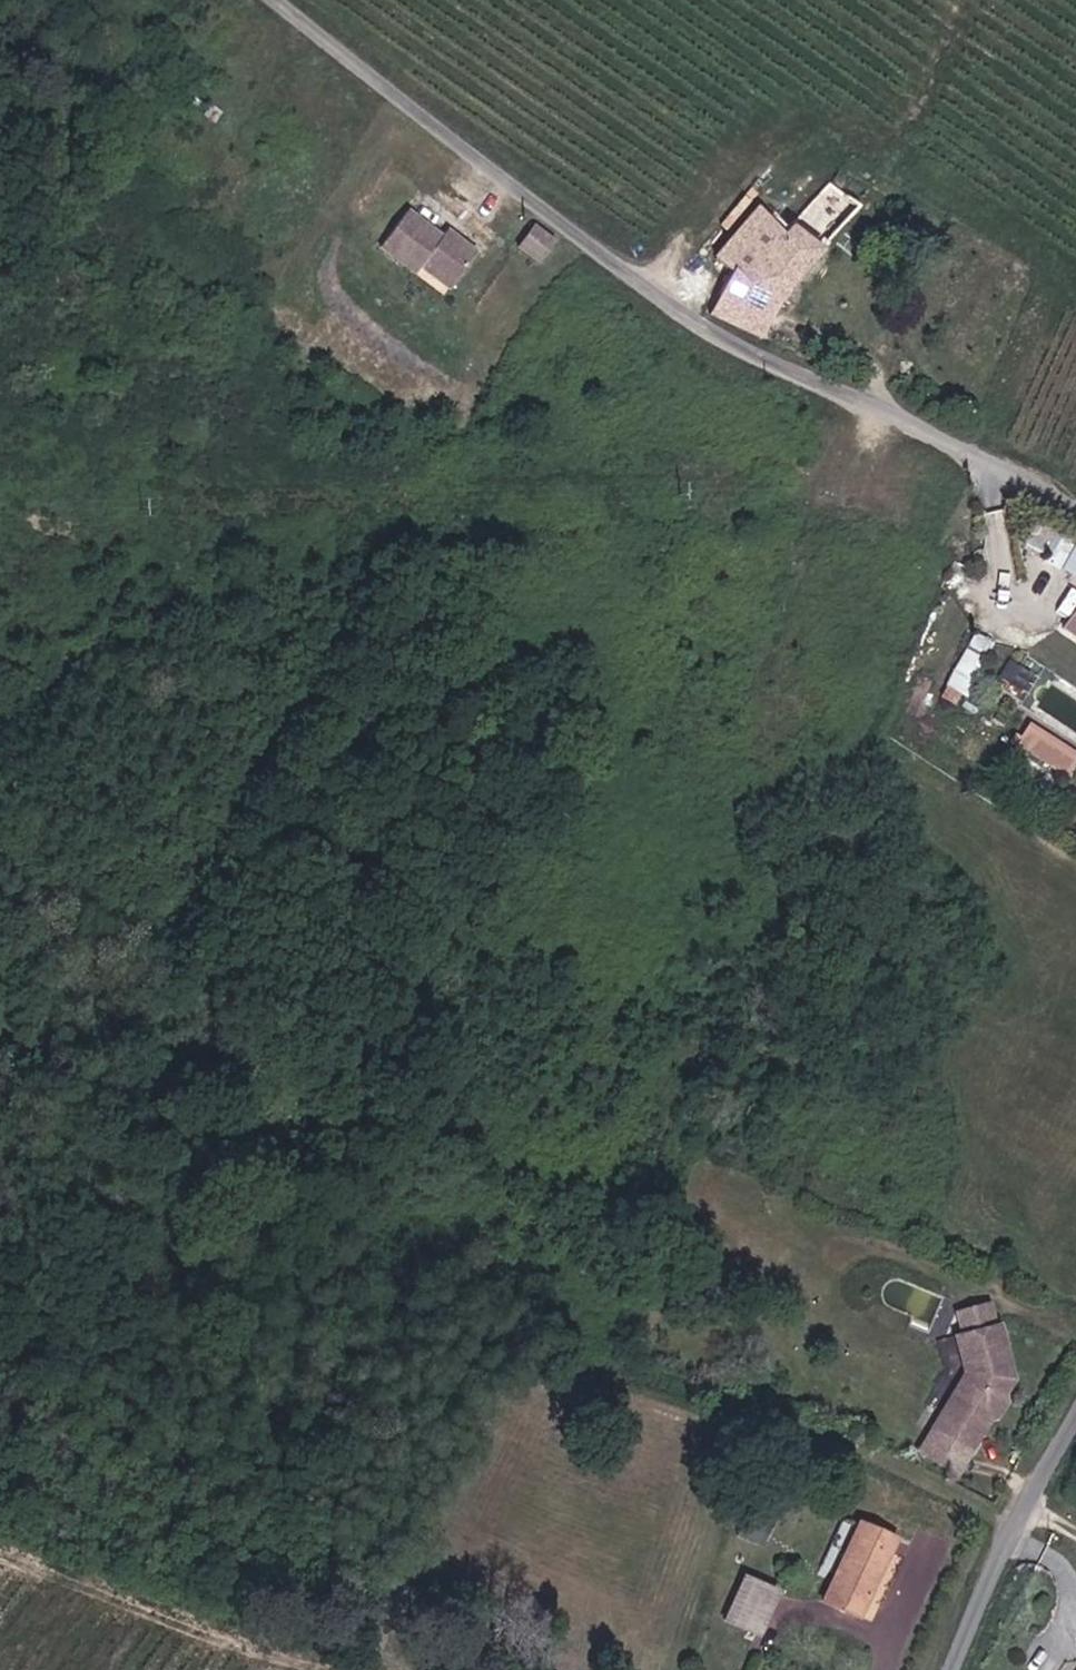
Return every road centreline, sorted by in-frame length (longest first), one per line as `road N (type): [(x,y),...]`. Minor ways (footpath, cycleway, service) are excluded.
road 1 (unclassified): [(1075,506),(698,322),(274,0)]
road 2 (track): [(0,719),(39,711),(90,669),(259,368),(421,114)]
road 3 (unclassified): [(953,1669),(1075,1420)]

